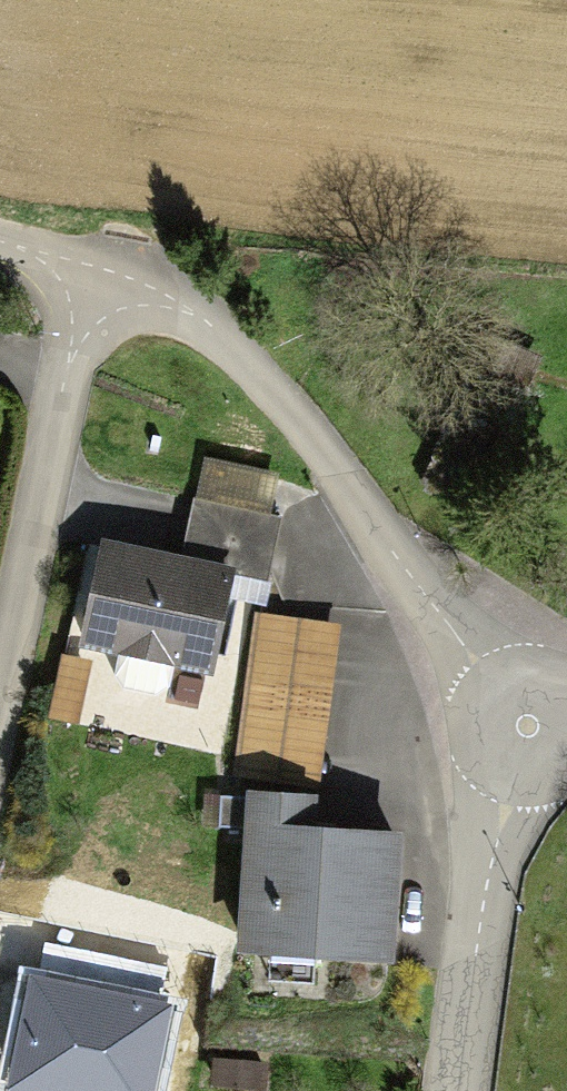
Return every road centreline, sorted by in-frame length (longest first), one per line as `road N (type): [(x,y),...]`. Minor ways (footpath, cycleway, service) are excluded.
road 1 (residential): [(87,272),(197,312),(313,432),(458,624),(544,753)]
road 2 (residential): [(0,729),(87,272)]
road 3 (residential): [(544,753),(497,810),(457,1090)]

